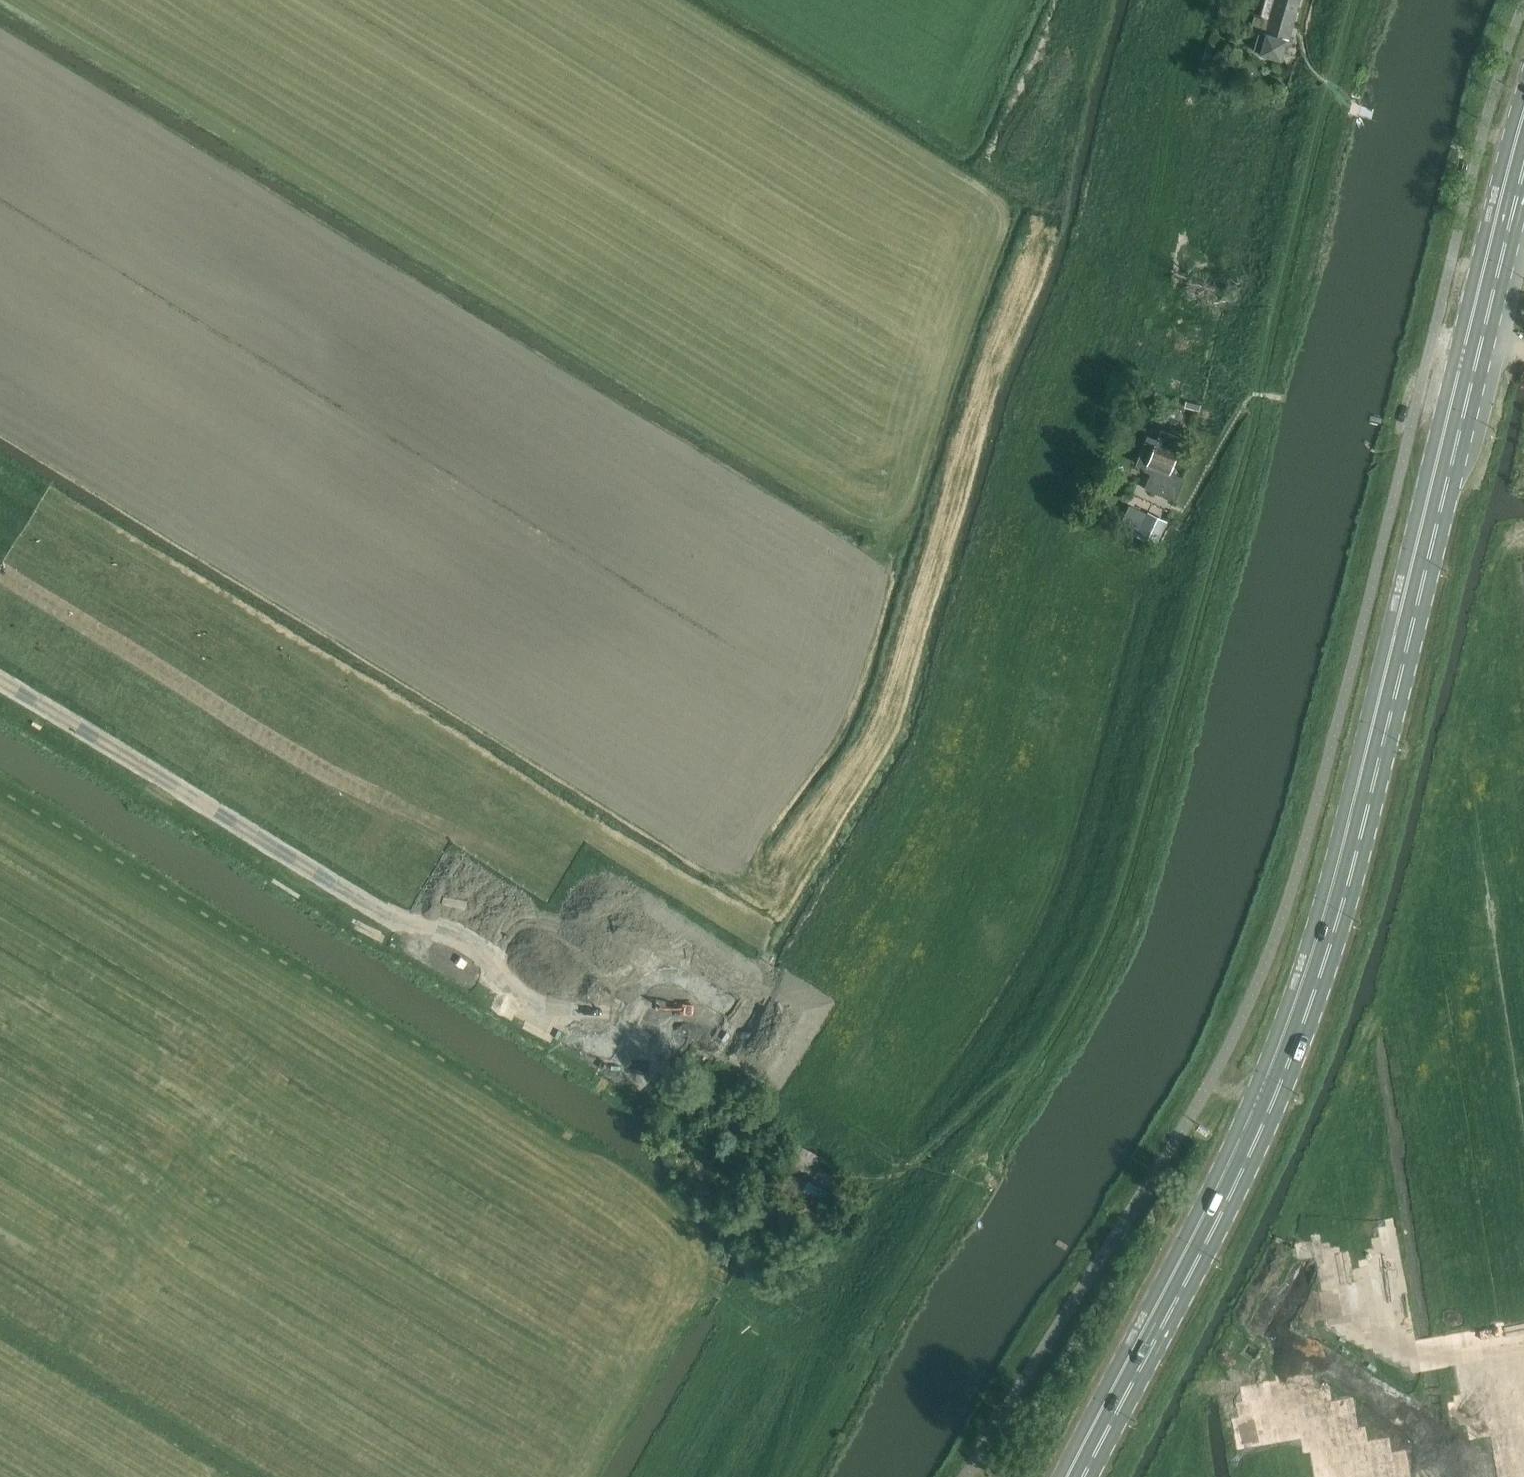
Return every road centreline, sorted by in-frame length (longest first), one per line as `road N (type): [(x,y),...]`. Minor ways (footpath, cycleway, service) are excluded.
road 1 (primary): [(1523,163),(1357,836),(1305,1009),(1248,1145),(1077,1476)]

